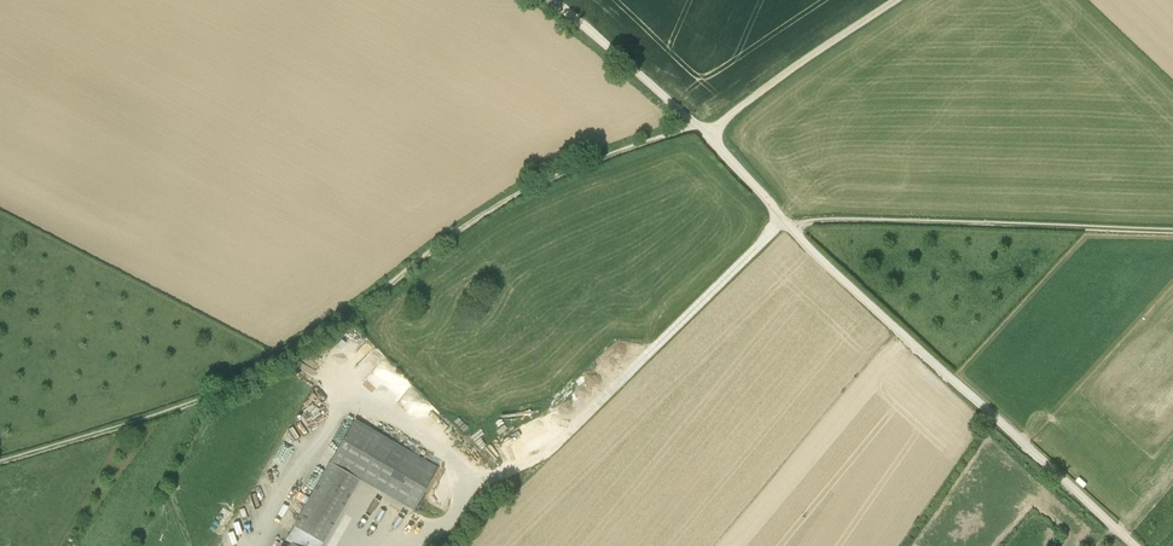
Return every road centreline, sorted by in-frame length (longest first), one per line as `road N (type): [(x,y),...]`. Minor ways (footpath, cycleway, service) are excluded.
road 1 (track): [(0,462),(233,387),(512,197),(650,141),(703,131)]
road 2 (track): [(1136,545),(795,231)]
road 3 (track): [(783,218),(543,456),(482,480)]
road 4 (track): [(1172,231),(816,221),(795,231)]
road 5 (track): [(896,0),(703,131)]
road 6 (track): [(552,0),(703,131)]
road 7 (track): [(795,231),(703,131)]

